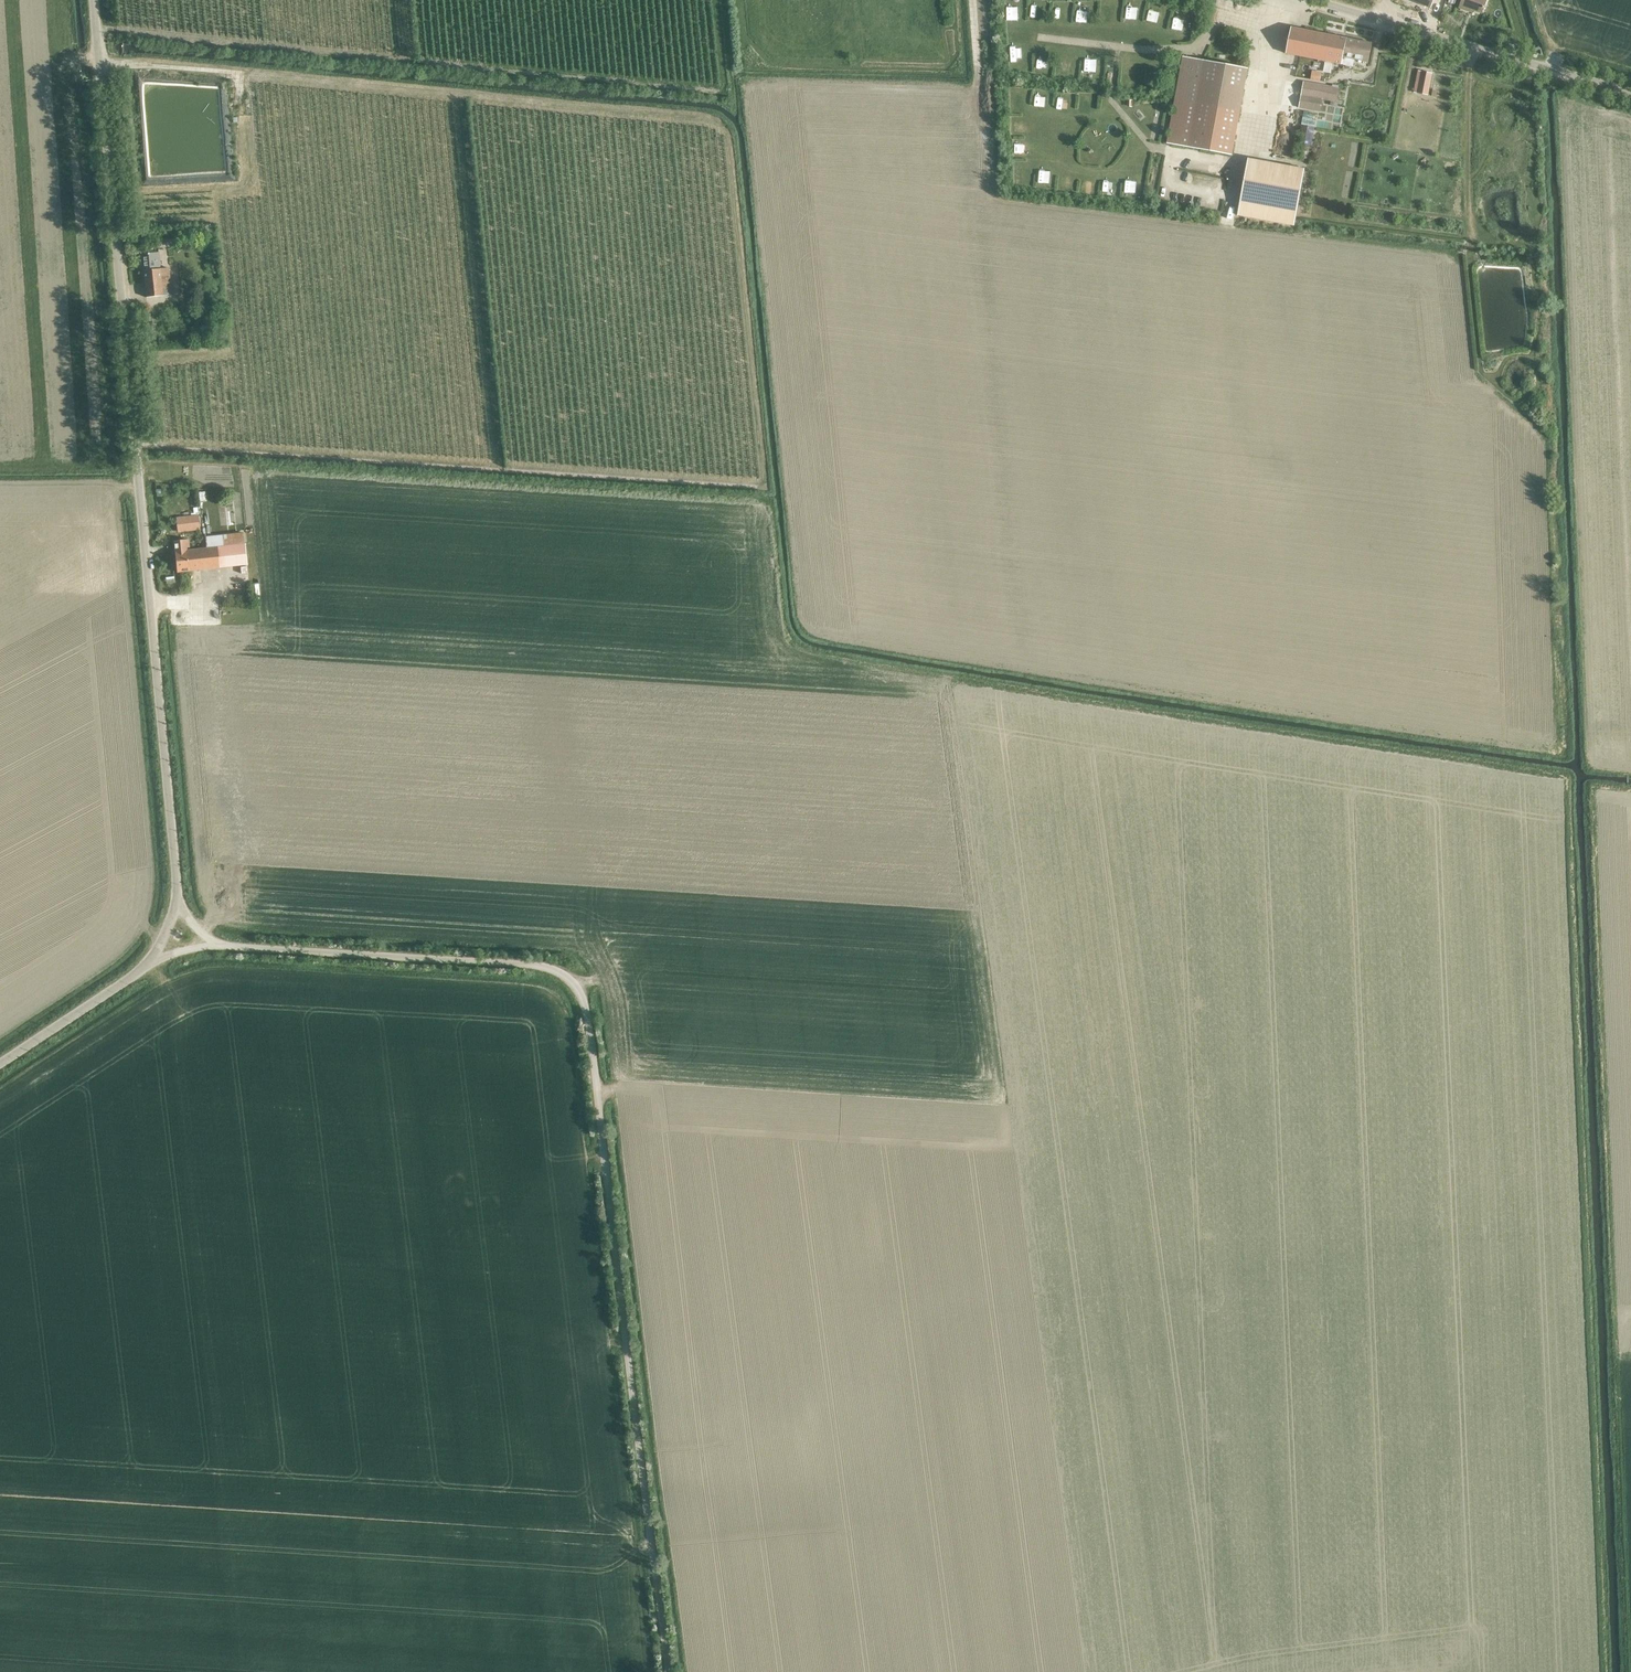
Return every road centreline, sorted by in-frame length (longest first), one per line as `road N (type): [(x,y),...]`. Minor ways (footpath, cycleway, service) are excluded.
road 1 (unclassified): [(217,945),(546,973),(572,984),(586,1011),(669,1671)]
road 2 (unclassified): [(178,900),(92,0)]
road 3 (unclassified): [(1314,0),(1630,97)]
road 4 (unclassified): [(0,1064),(152,960)]

